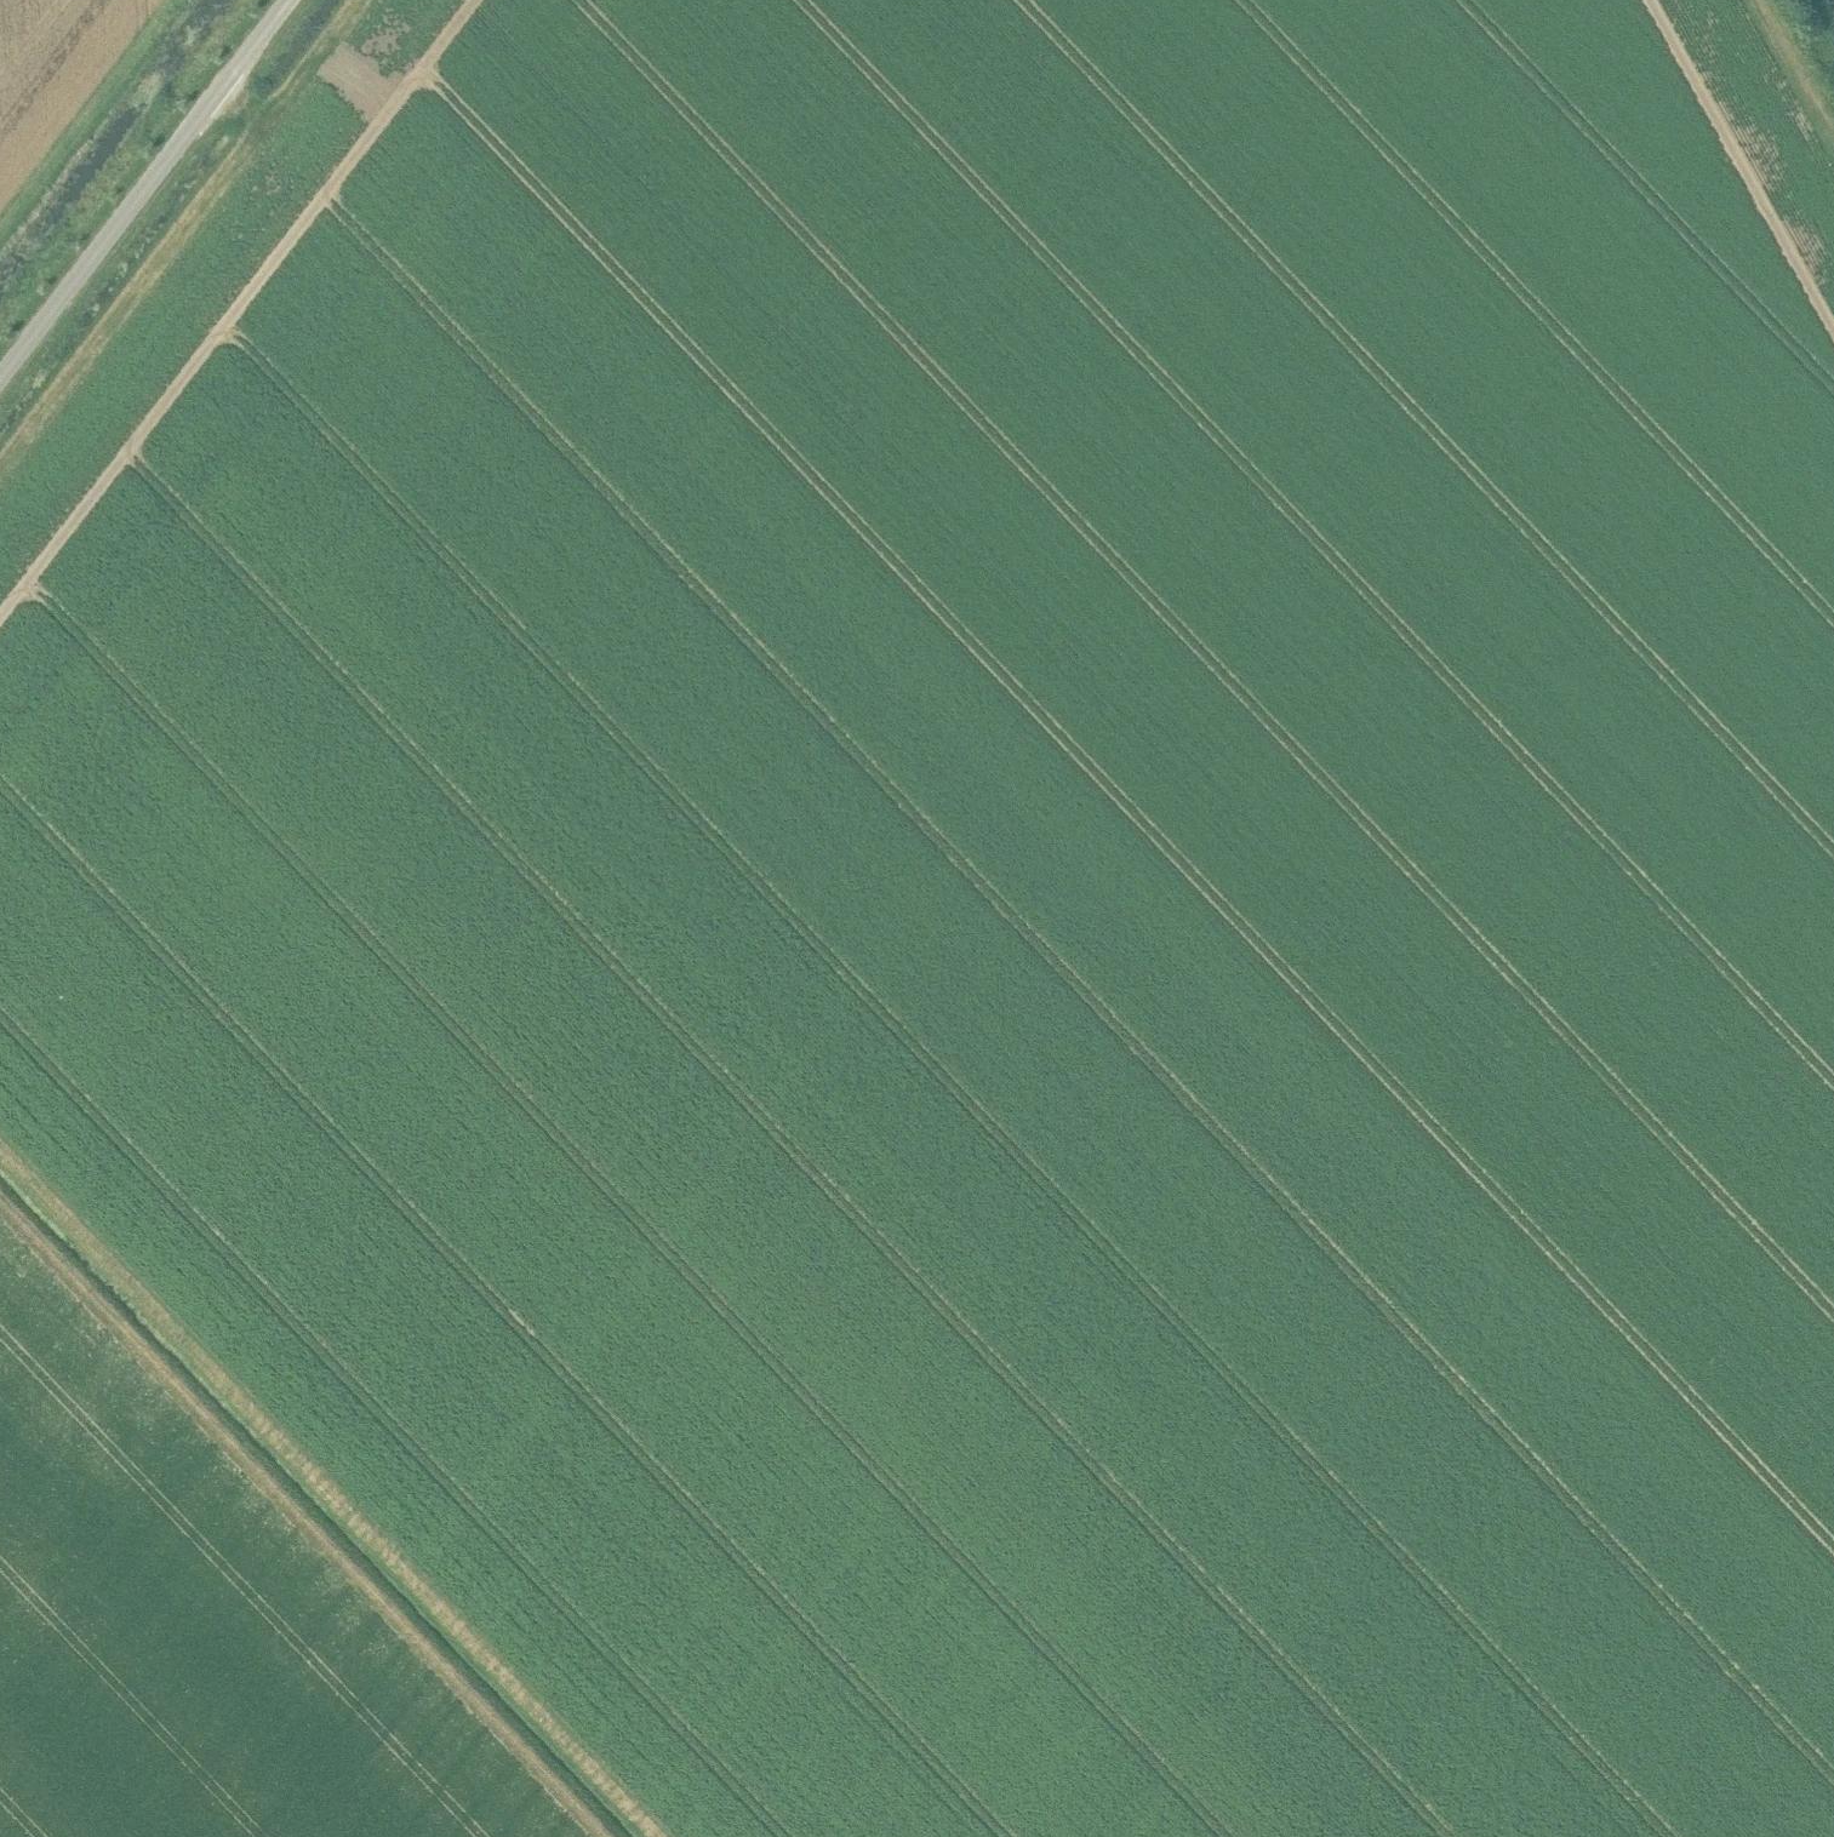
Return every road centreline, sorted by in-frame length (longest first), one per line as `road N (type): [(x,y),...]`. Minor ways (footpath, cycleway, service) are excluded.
road 1 (unclassified): [(0,381),(291,0)]

